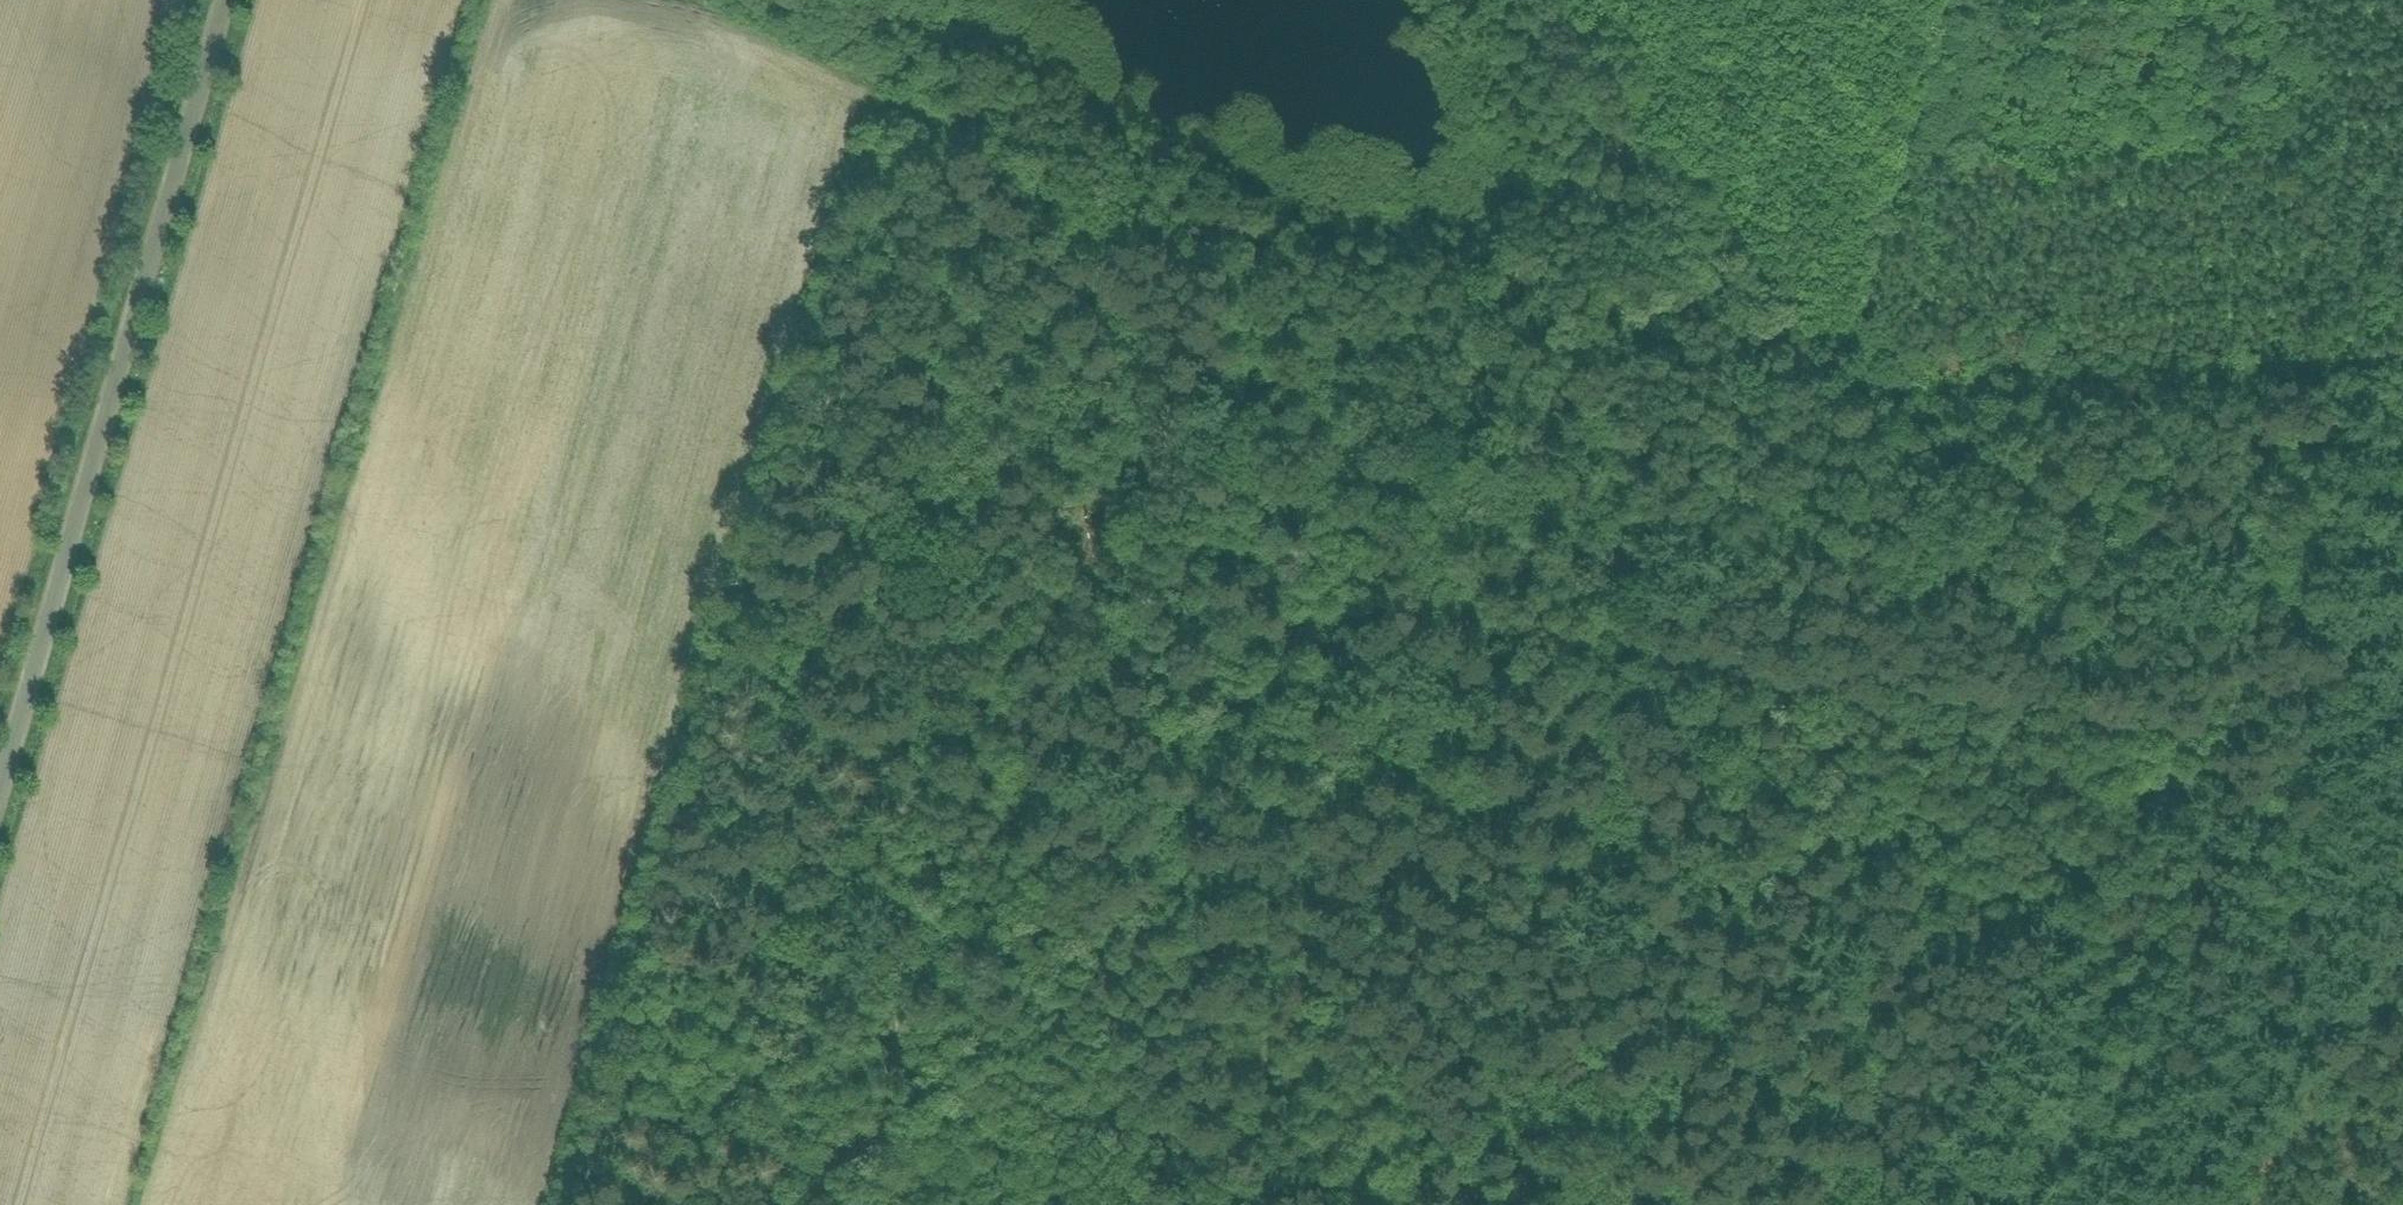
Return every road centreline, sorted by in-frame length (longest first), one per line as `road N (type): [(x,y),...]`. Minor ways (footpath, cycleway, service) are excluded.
road 1 (unclassified): [(0,773),(223,0)]

